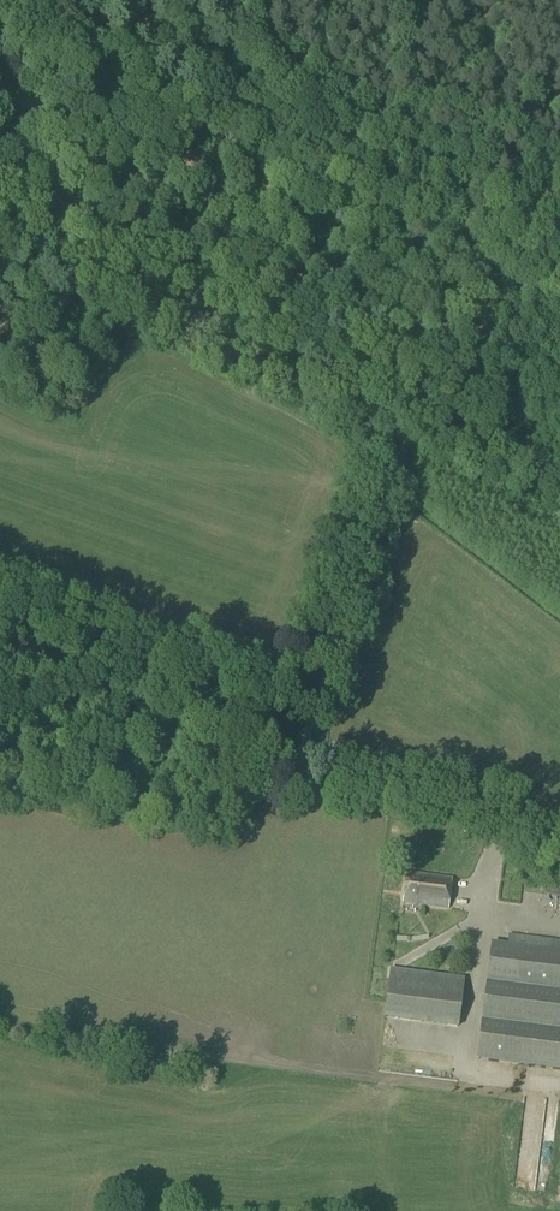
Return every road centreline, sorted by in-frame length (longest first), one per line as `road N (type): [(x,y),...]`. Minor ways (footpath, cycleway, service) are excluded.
road 1 (unclassified): [(559,856),(496,811),(313,785),(299,768),(470,242)]
road 2 (unclassified): [(470,242),(0,30)]
road 3 (track): [(368,0),(381,29),(489,77),(470,242),(559,173)]
road 4 (track): [(0,597),(242,681),(324,678)]
road 5 (track): [(301,776),(281,782),(0,752)]

